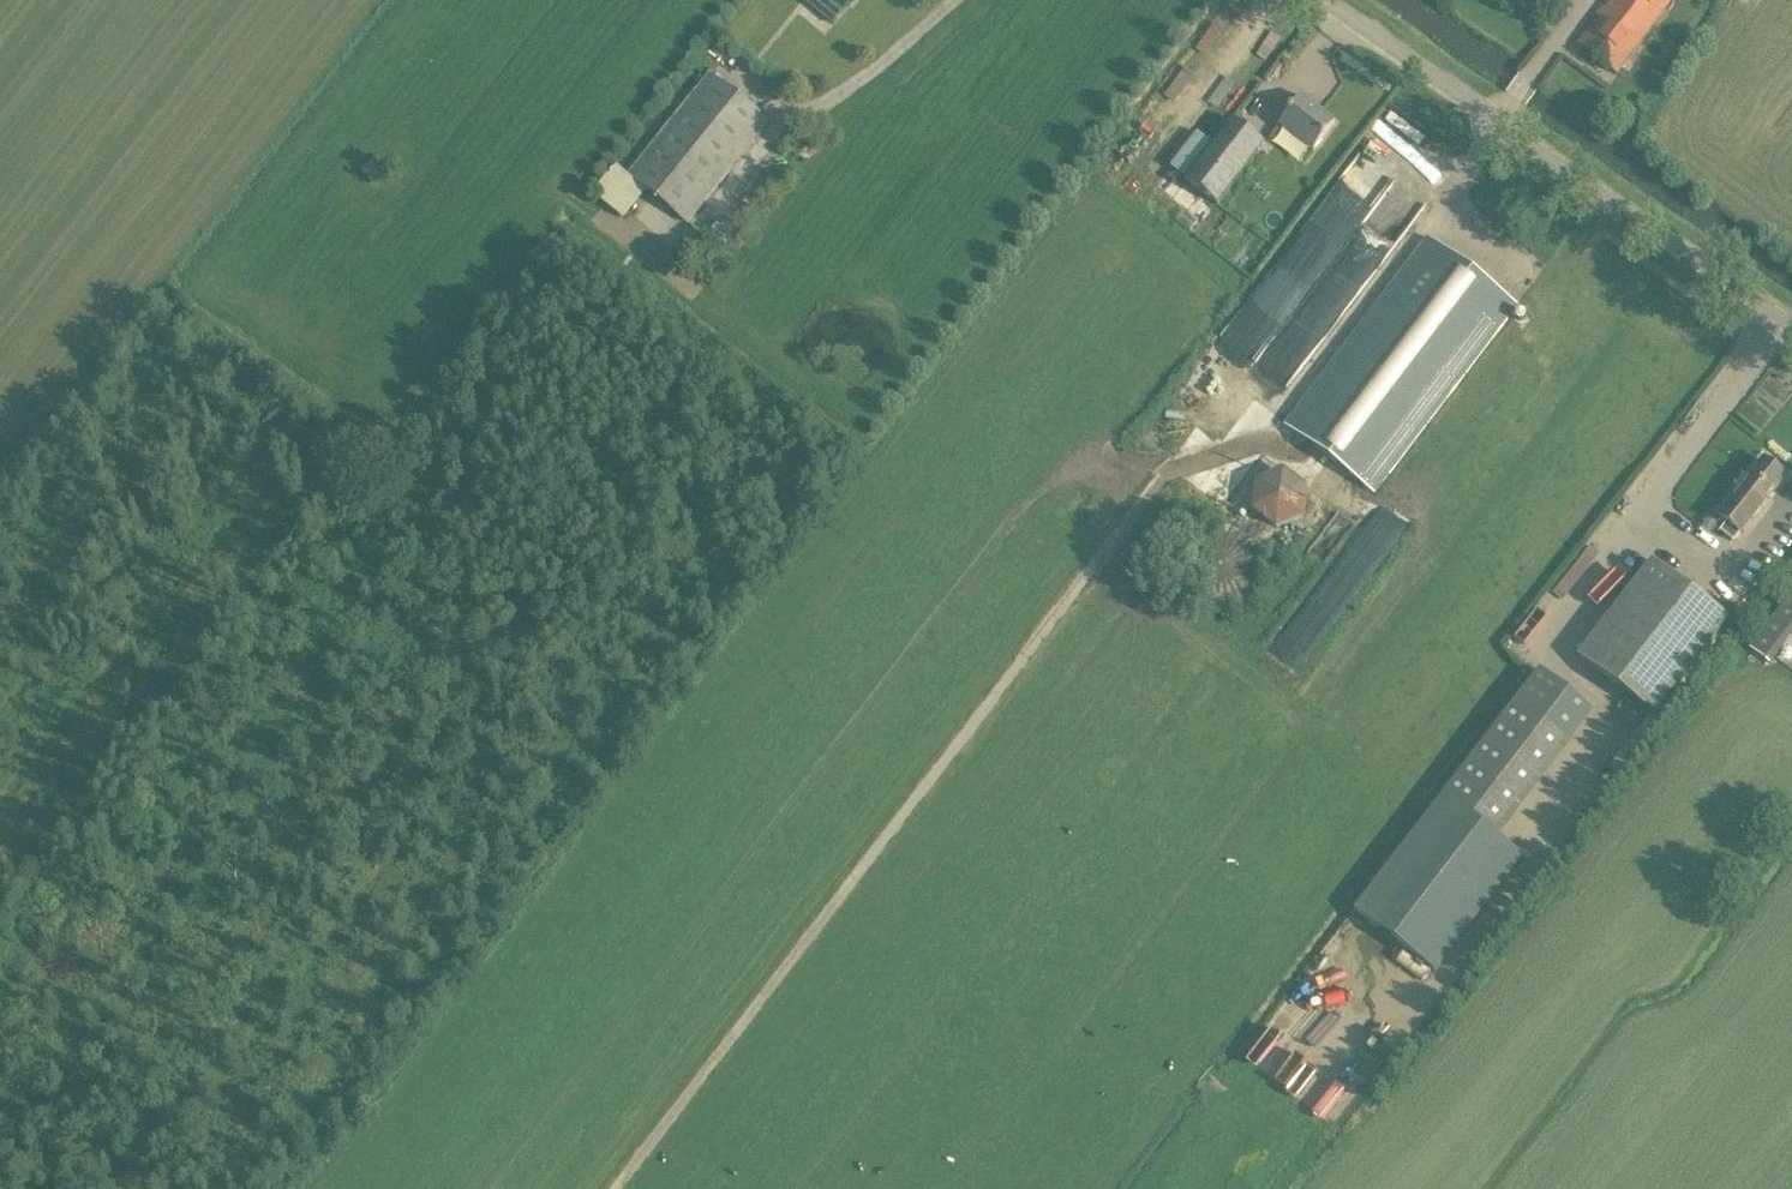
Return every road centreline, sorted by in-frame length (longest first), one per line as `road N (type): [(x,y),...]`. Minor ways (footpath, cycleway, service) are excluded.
road 1 (track): [(0,1066),(13,1052),(33,987),(80,956),(232,759),(260,706),(319,657),(334,624),(513,375),(665,224)]
road 2 (track): [(614,1188),(1160,479)]
road 3 (tertiary): [(1791,325),(1323,0)]

